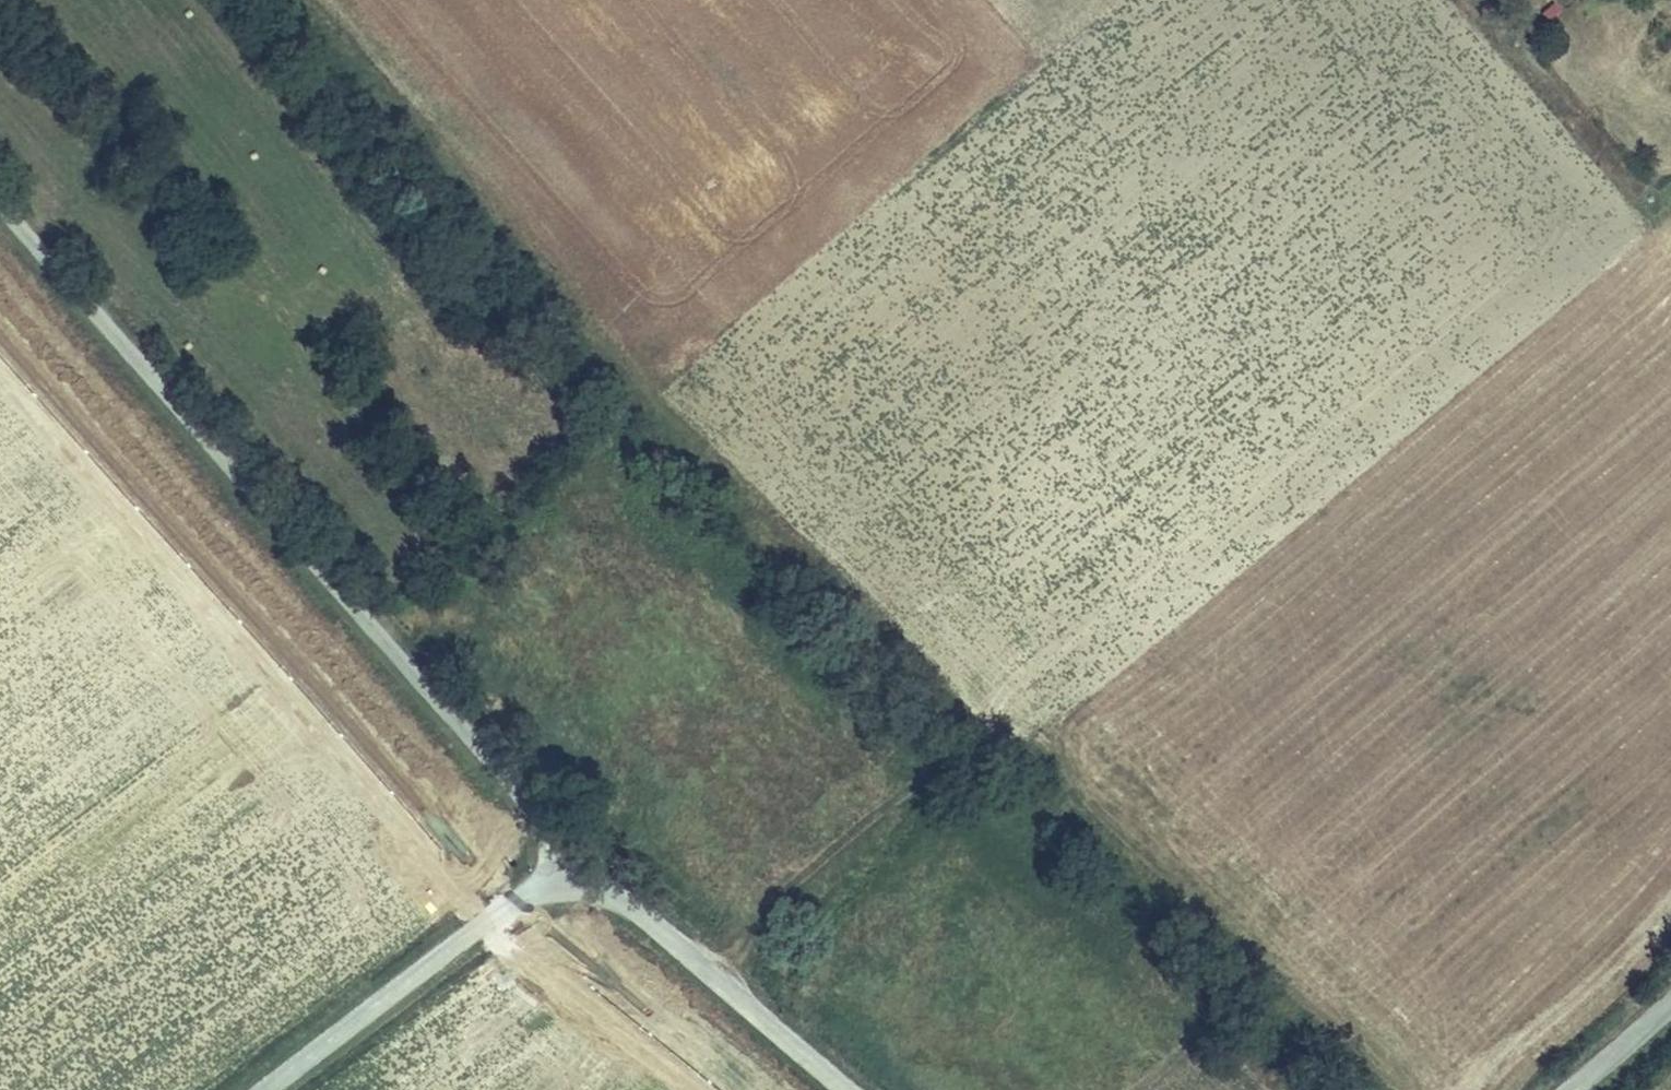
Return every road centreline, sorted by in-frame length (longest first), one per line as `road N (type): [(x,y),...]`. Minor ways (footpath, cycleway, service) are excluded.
road 1 (unclassified): [(567,891),(557,846),(531,802),(0,200)]
road 2 (tertiary): [(263,1089),(472,931),(515,904),(567,891)]
road 3 (tertiary): [(567,891),(617,900),(656,925),(846,1089)]
road 4 (tertiary): [(1575,1089),(1670,1005)]

